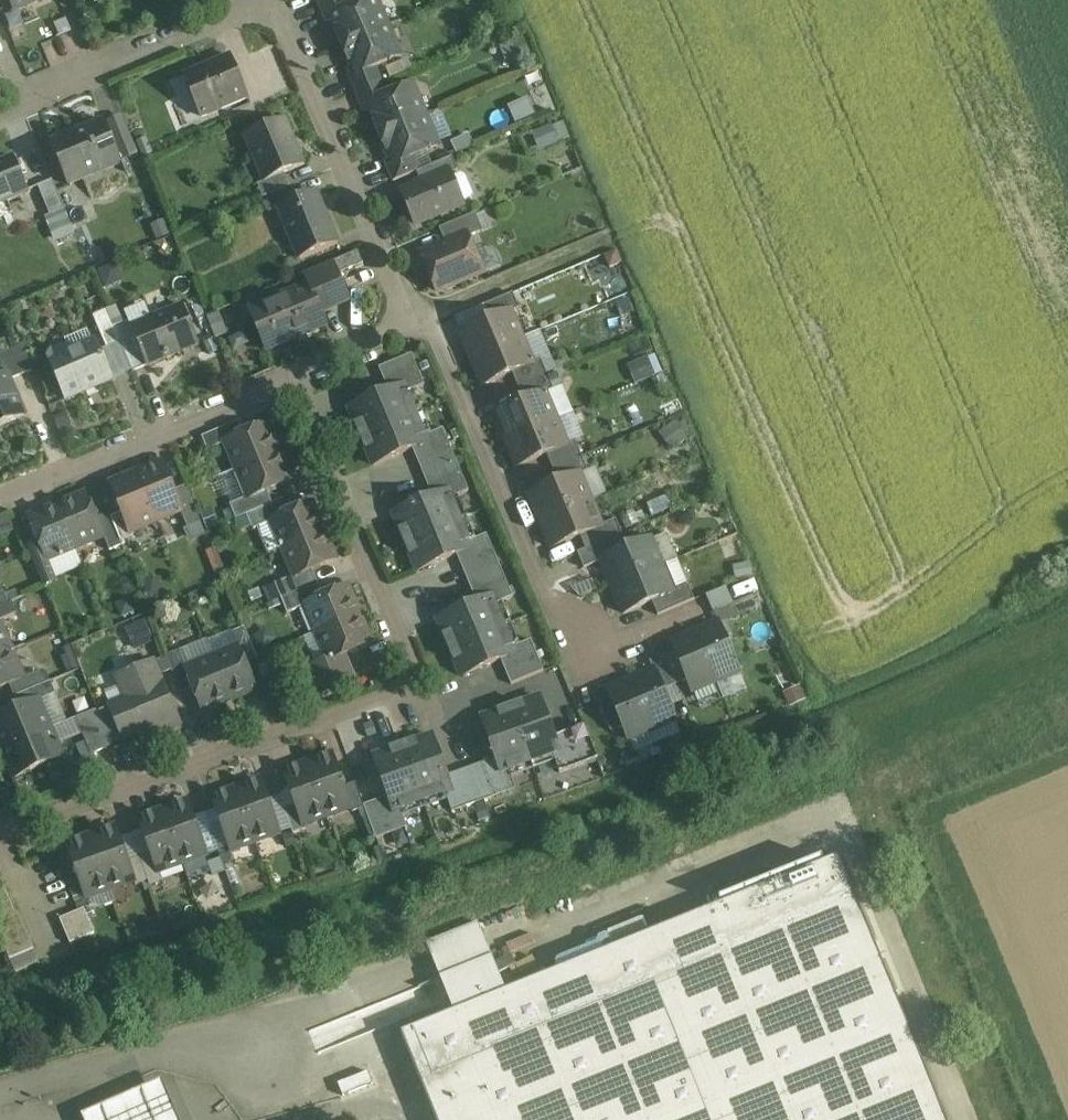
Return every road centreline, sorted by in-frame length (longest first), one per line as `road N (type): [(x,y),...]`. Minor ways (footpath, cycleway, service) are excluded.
road 1 (residential): [(0,830),(413,681),(289,378)]
road 2 (residential): [(411,322),(433,333),(540,578),(592,635)]
road 3 (residential): [(277,3),(411,322)]
road 4 (residential): [(289,378),(0,499)]
road 5 (residential): [(0,110),(277,3)]
road 6 (residential): [(411,322),(289,378)]

